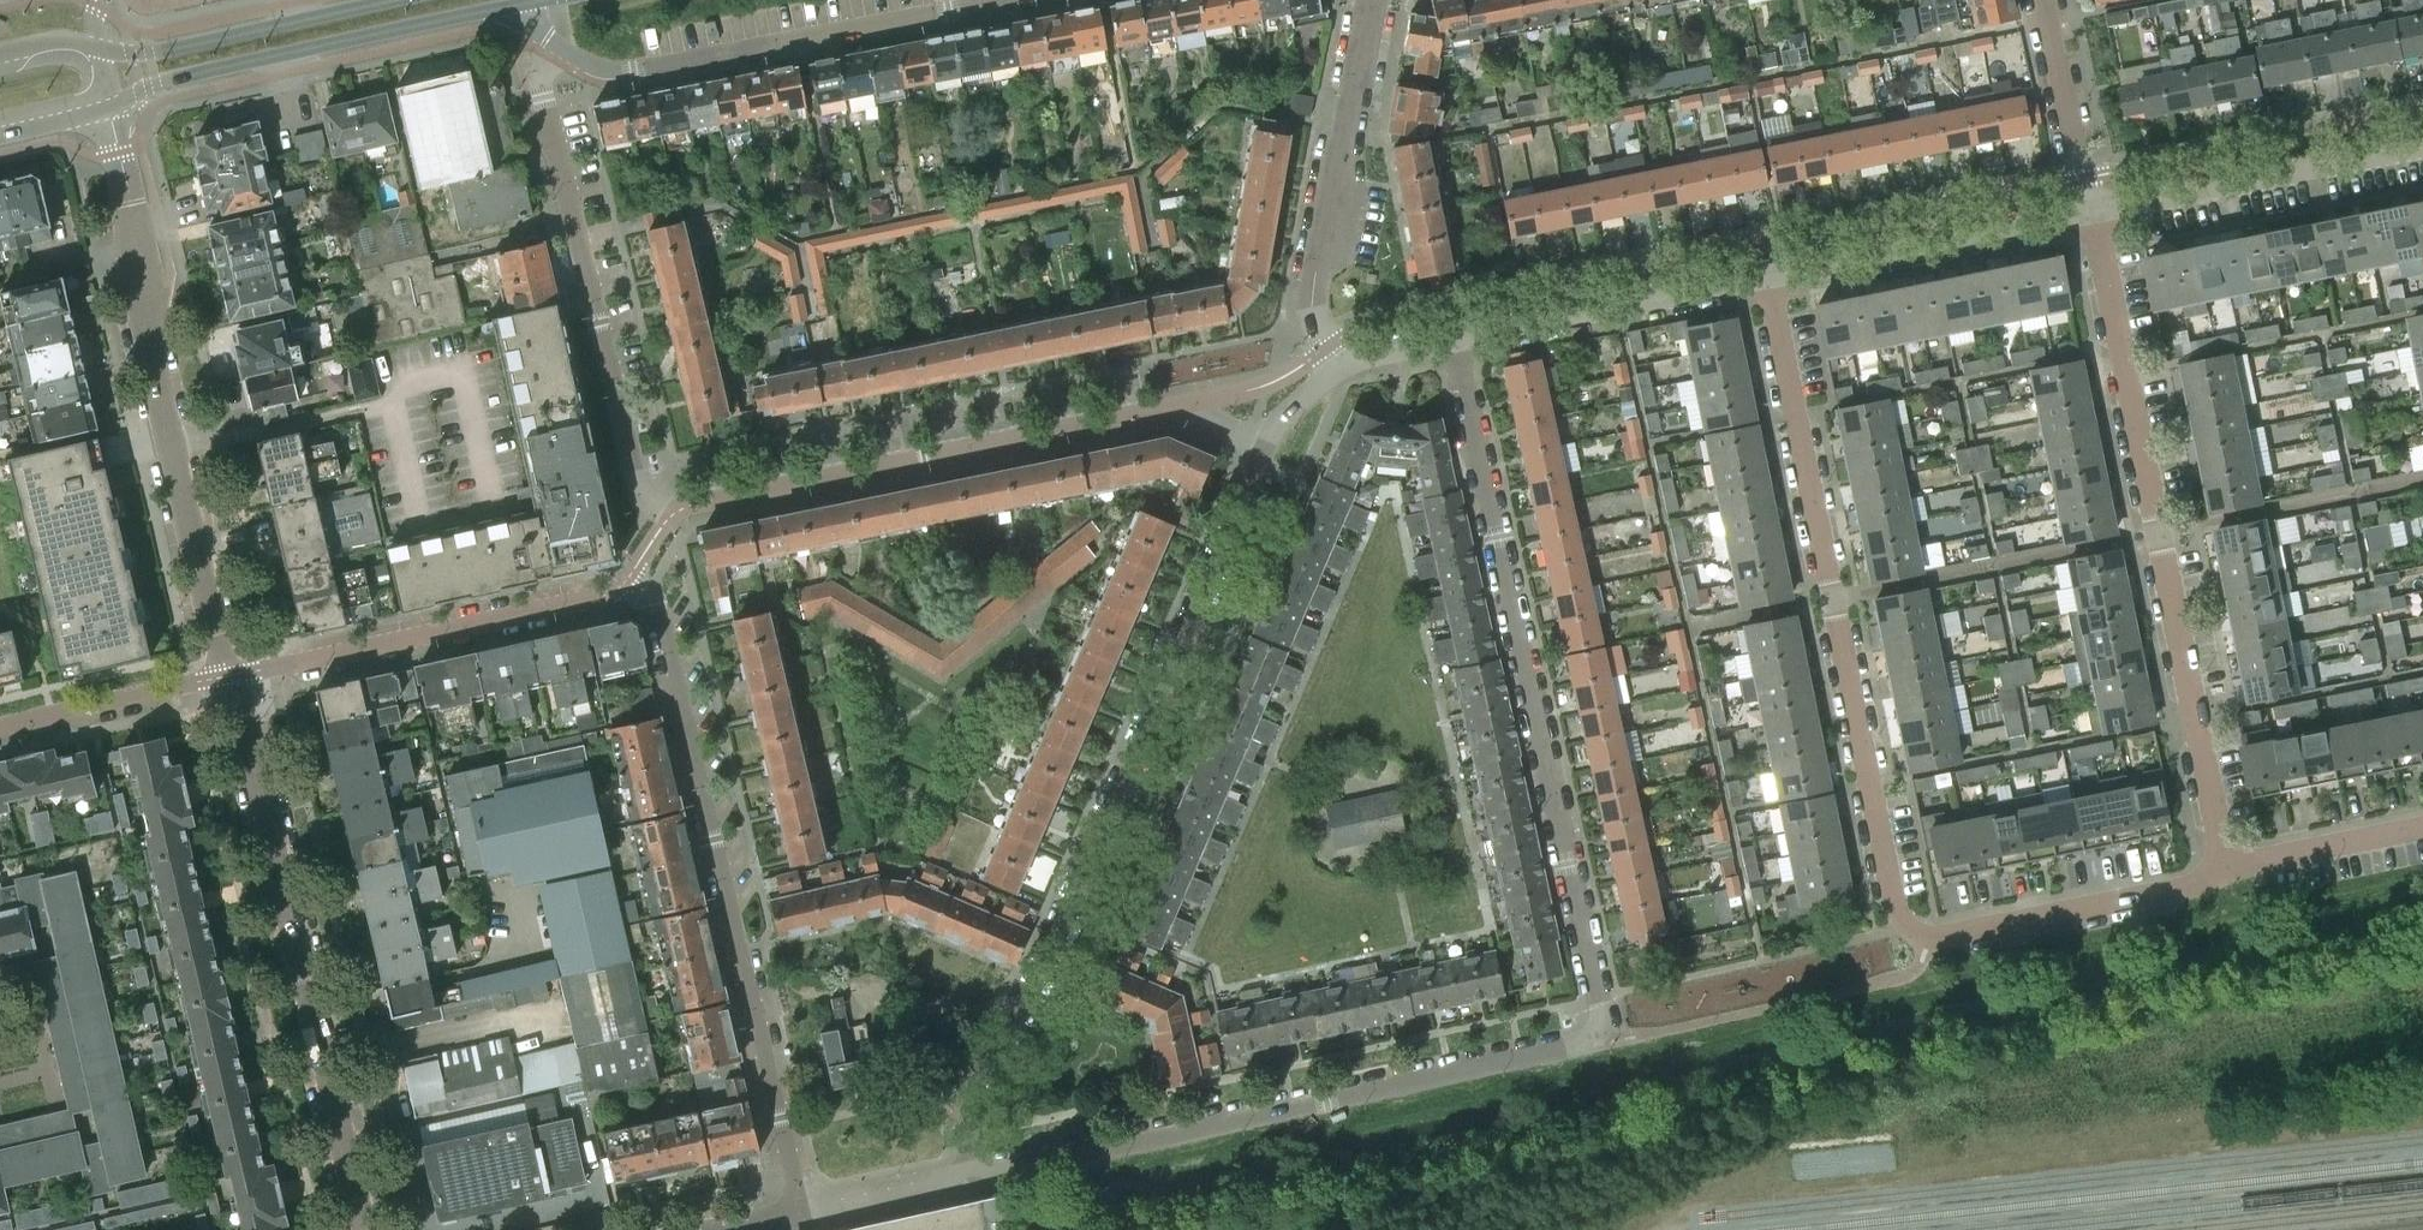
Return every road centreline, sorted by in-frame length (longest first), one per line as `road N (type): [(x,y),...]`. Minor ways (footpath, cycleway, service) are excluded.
road 1 (residential): [(979,1178),(1611,1038),(1454,344)]
road 2 (residential): [(548,38),(541,98),(630,466),(646,503),(669,519),(694,505),(1178,404),(1266,446)]
road 3 (residential): [(806,1215),(660,615),(646,598),(621,586),(227,675)]
road 4 (residential): [(1769,281),(1899,918),(1927,937),(1948,936),(2199,884),(2225,867)]
road 5 (residential): [(979,1178),(970,1107),(1266,446)]
road 6 (residential): [(2225,867),(2093,217)]
road 7 (residential): [(227,675),(149,342),(108,110)]
road 8 (residential): [(366,1229),(227,675)]
road 9 (residential): [(548,38),(598,68),(634,70),(985,0)]
road 10 (secondary): [(108,110),(158,84),(537,1)]
road 11 (residential): [(1348,366),(1316,320),(1313,299),(1370,0)]
road 12 (residential): [(2093,217),(2422,147)]
road 13 (residential): [(1769,281),(2093,217)]
road 14 (residential): [(1454,344),(1769,281)]
road 15 (secondary): [(403,0),(165,53),(100,49)]
road 16 (residential): [(0,725),(227,675)]
road 17 (residential): [(2093,217),(2046,0)]
road 18 (residential): [(2225,867),(2422,827)]
road 19 (residential): [(806,1215),(979,1178)]

